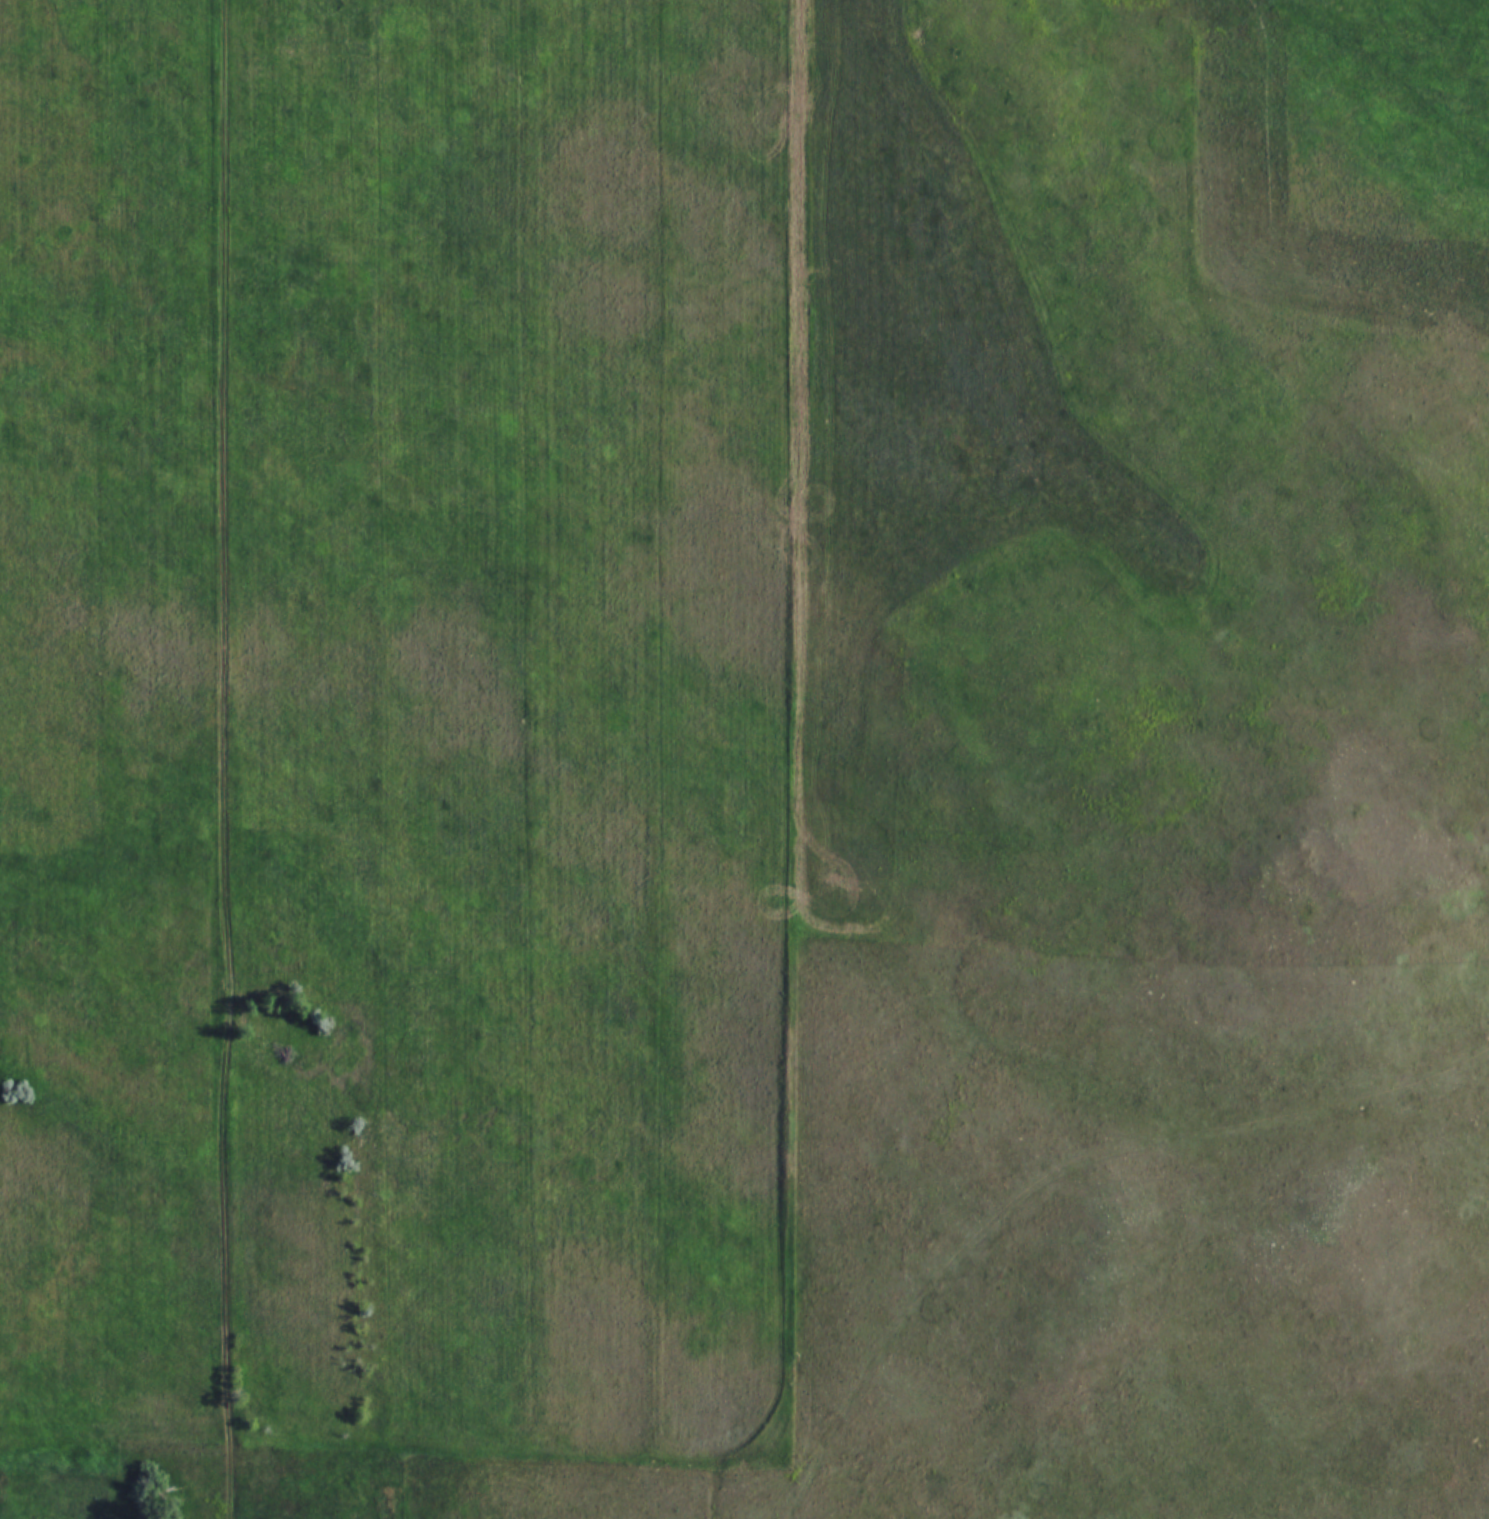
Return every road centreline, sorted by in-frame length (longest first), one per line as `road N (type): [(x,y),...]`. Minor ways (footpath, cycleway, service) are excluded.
road 1 (track): [(116,1518),(118,1439),(125,1431),(195,1429),(210,1419),(228,1358),(225,0)]

